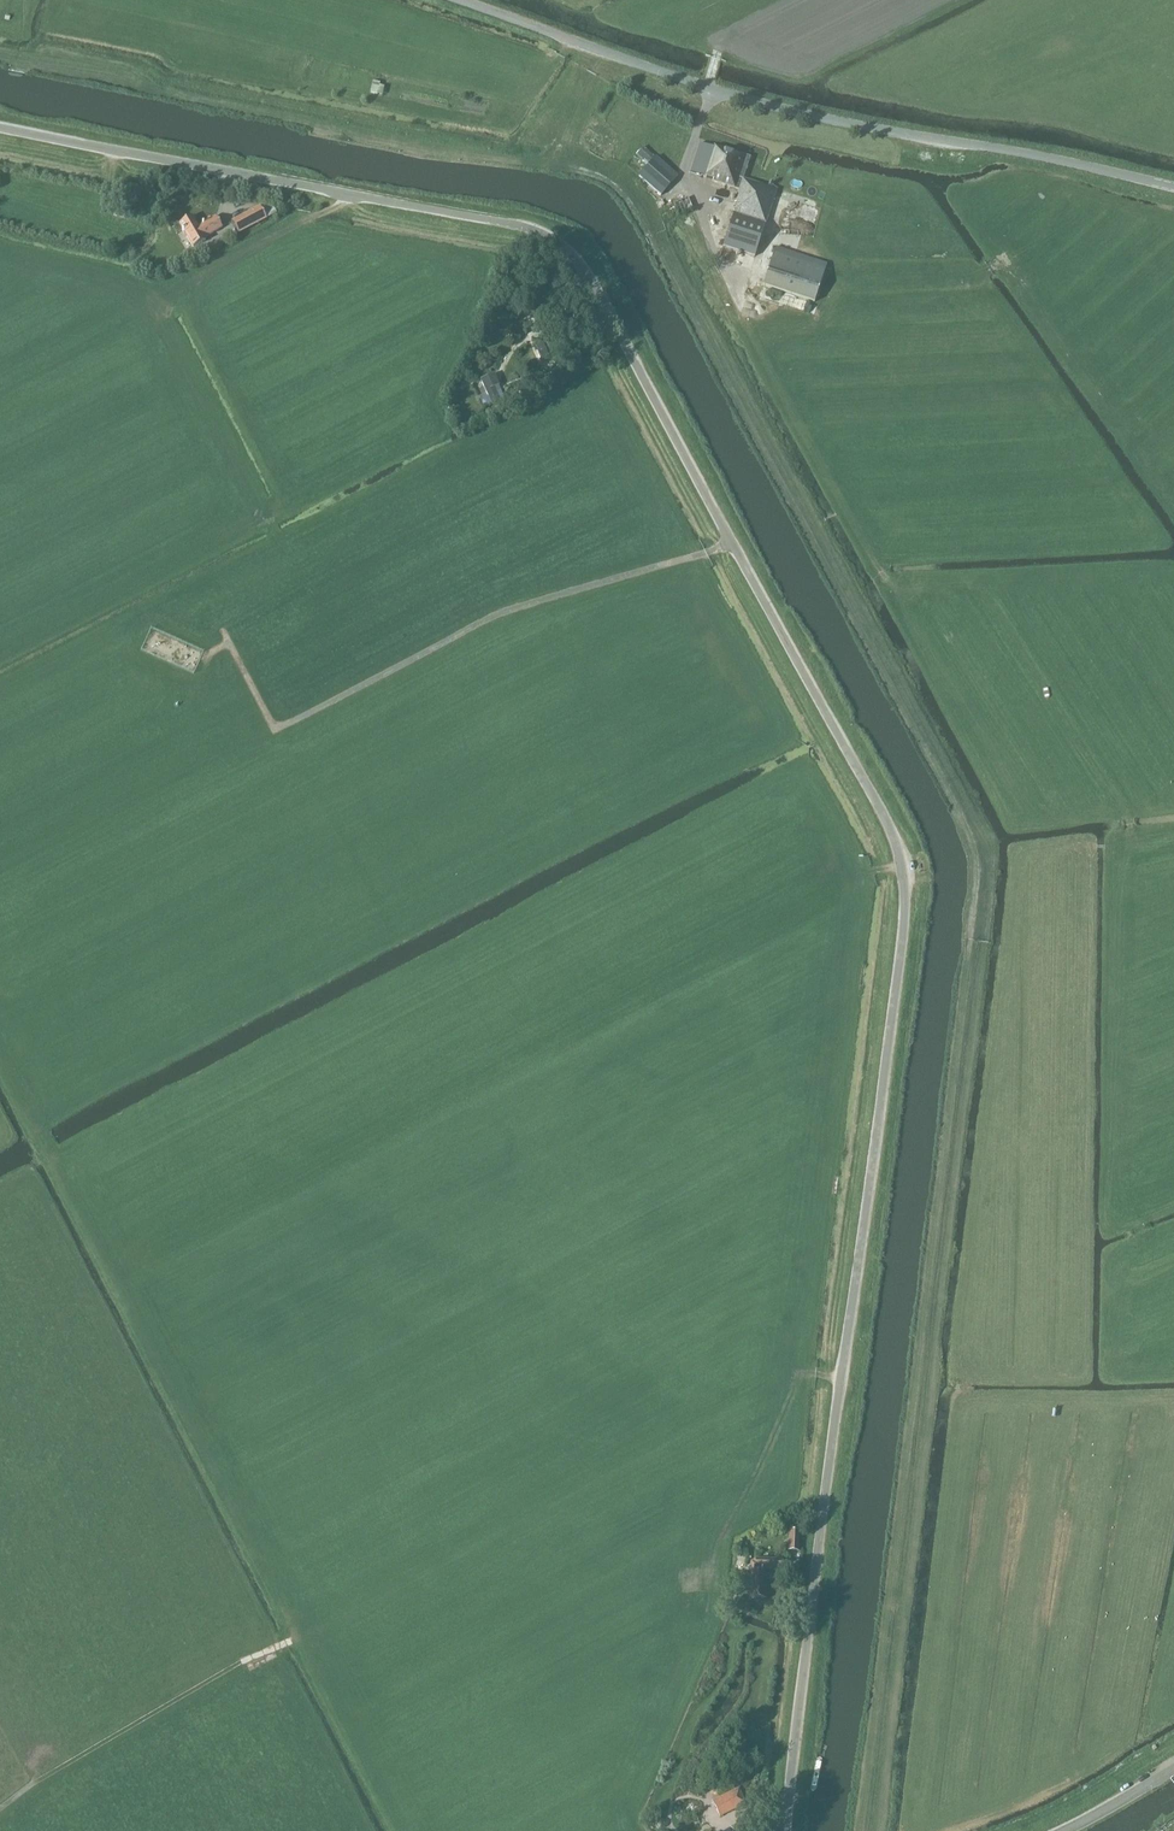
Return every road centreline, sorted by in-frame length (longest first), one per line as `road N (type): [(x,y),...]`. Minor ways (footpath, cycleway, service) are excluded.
road 1 (unclassified): [(785,1830),(907,944),(906,867),(896,835),(574,252),(518,222),(0,128)]
road 2 (unclassified): [(1173,187),(787,110),(455,0)]
road 3 (track): [(229,643),(273,725),(283,726),(499,613),(734,542)]
road 4 (track): [(0,1809),(240,1661),(292,1640)]
road 5 (unclassified): [(1066,1830),(1173,1770)]

